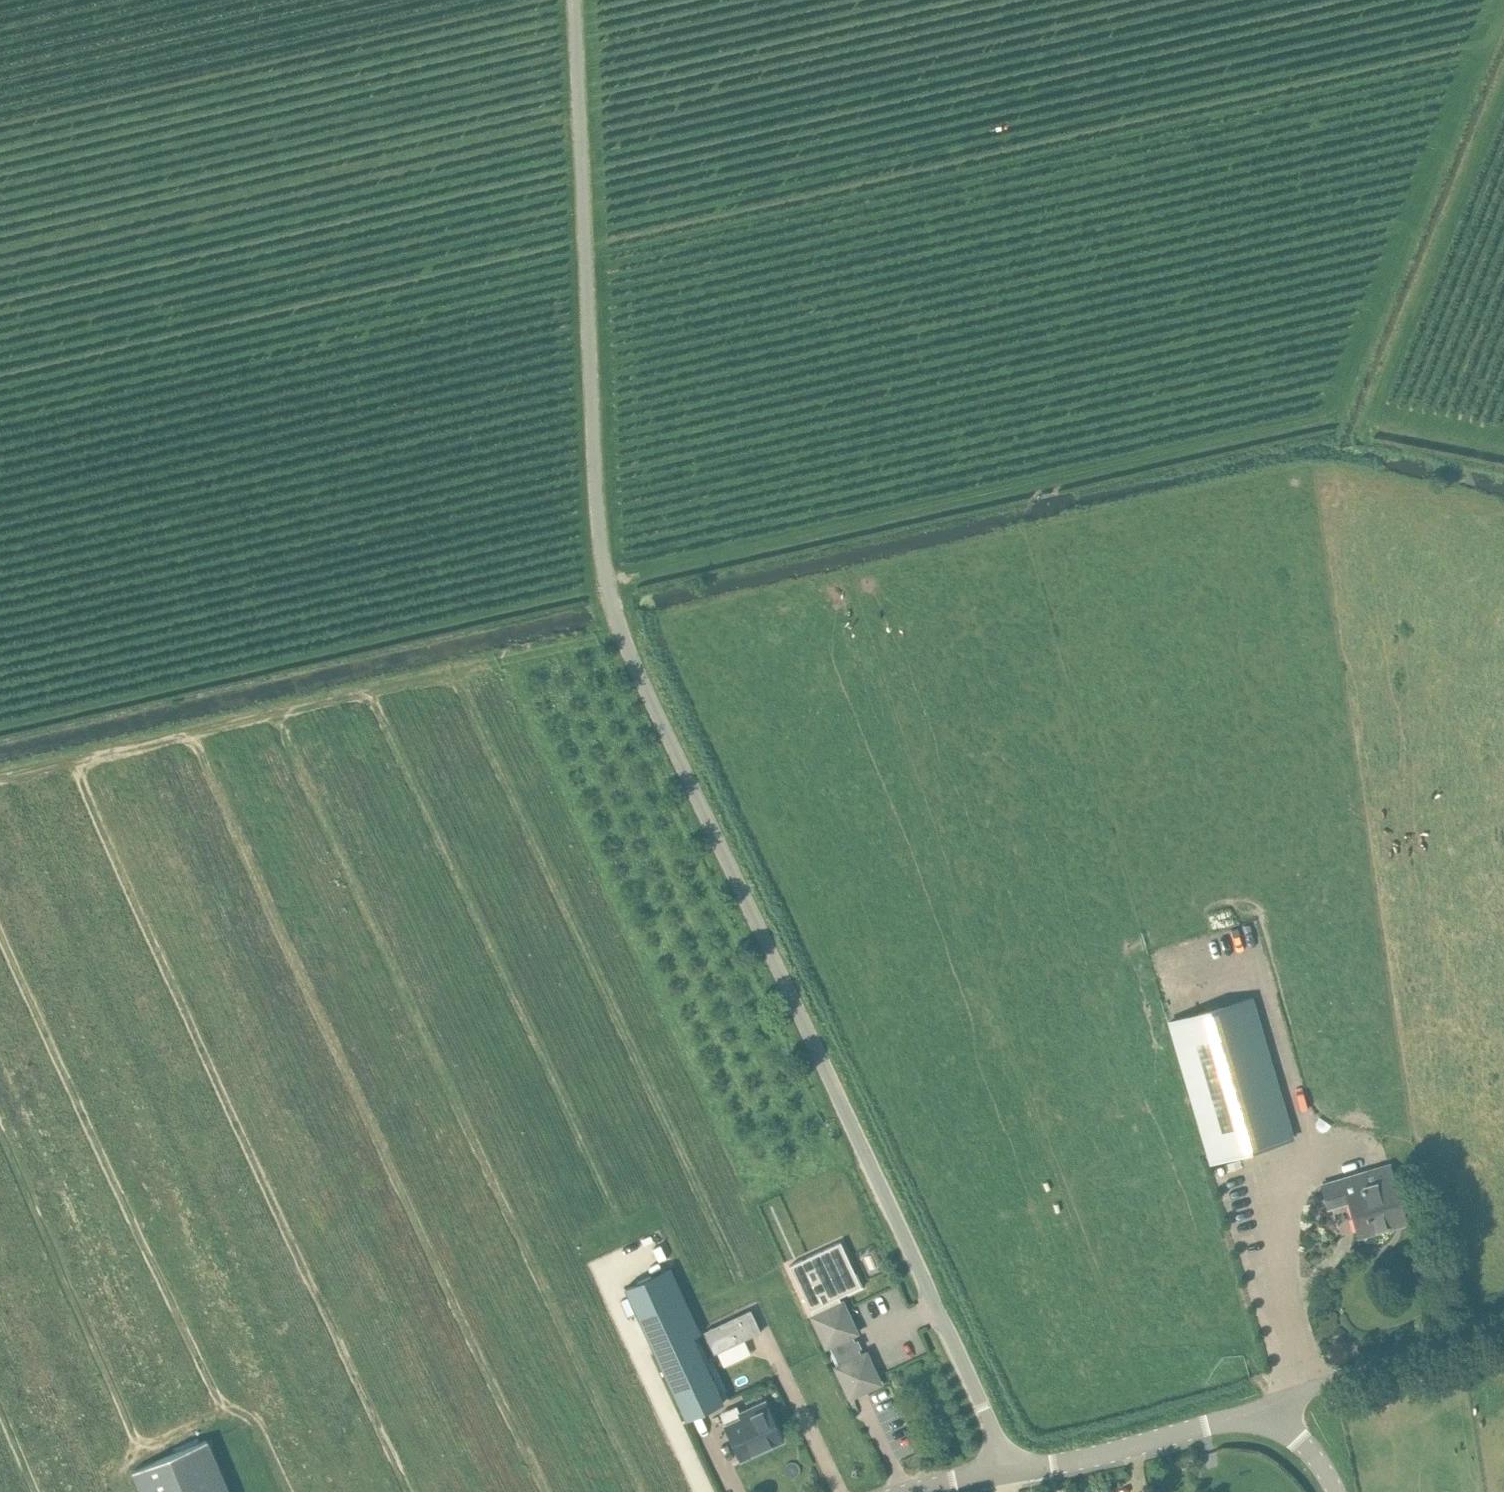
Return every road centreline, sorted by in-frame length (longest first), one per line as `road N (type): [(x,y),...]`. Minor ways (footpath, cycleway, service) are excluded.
road 1 (unclassified): [(1008,1472),(612,611),(597,504),(574,0)]
road 2 (unclassified): [(1008,1472),(1145,1442),(1273,1402)]
road 3 (unclassified): [(1503,1325),(1273,1402)]

